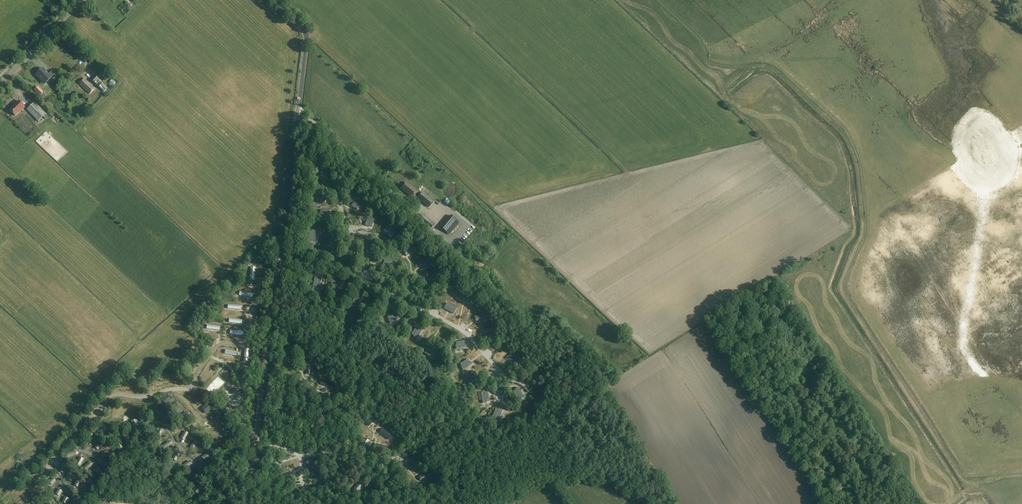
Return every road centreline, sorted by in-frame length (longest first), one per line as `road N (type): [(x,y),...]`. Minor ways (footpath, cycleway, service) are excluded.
road 1 (track): [(1021,477),(963,480),(842,292),(863,224),(846,137),(775,69),(706,60),(693,34),(657,0)]
road 2 (unclassified): [(249,503),(306,49),(303,30),(275,0)]

